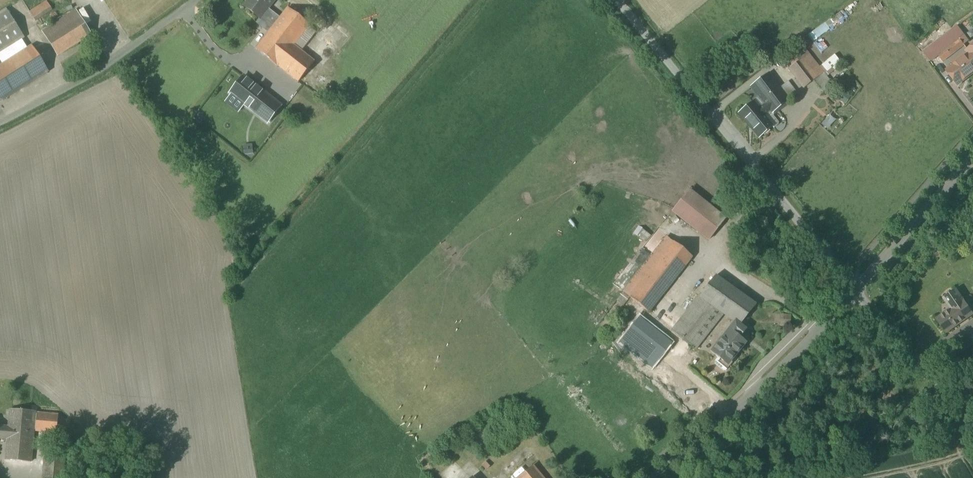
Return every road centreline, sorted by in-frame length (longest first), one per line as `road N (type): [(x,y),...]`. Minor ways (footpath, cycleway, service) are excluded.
road 1 (unclassified): [(616,0),(854,290)]
road 2 (tertiary): [(654,477),(782,367),(854,290)]
road 3 (unclassified): [(0,124),(120,61),(201,0)]
road 4 (tertiary): [(854,290),(972,156)]
road 5 (unclassified): [(854,290),(926,375),(972,399)]

